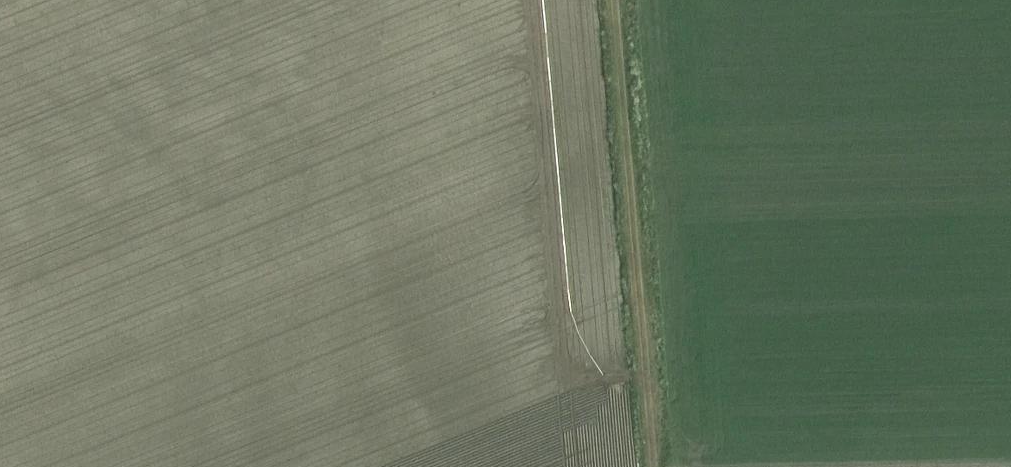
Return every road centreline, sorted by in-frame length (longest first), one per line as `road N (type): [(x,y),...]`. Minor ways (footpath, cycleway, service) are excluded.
road 1 (track): [(618,0),(659,466)]

